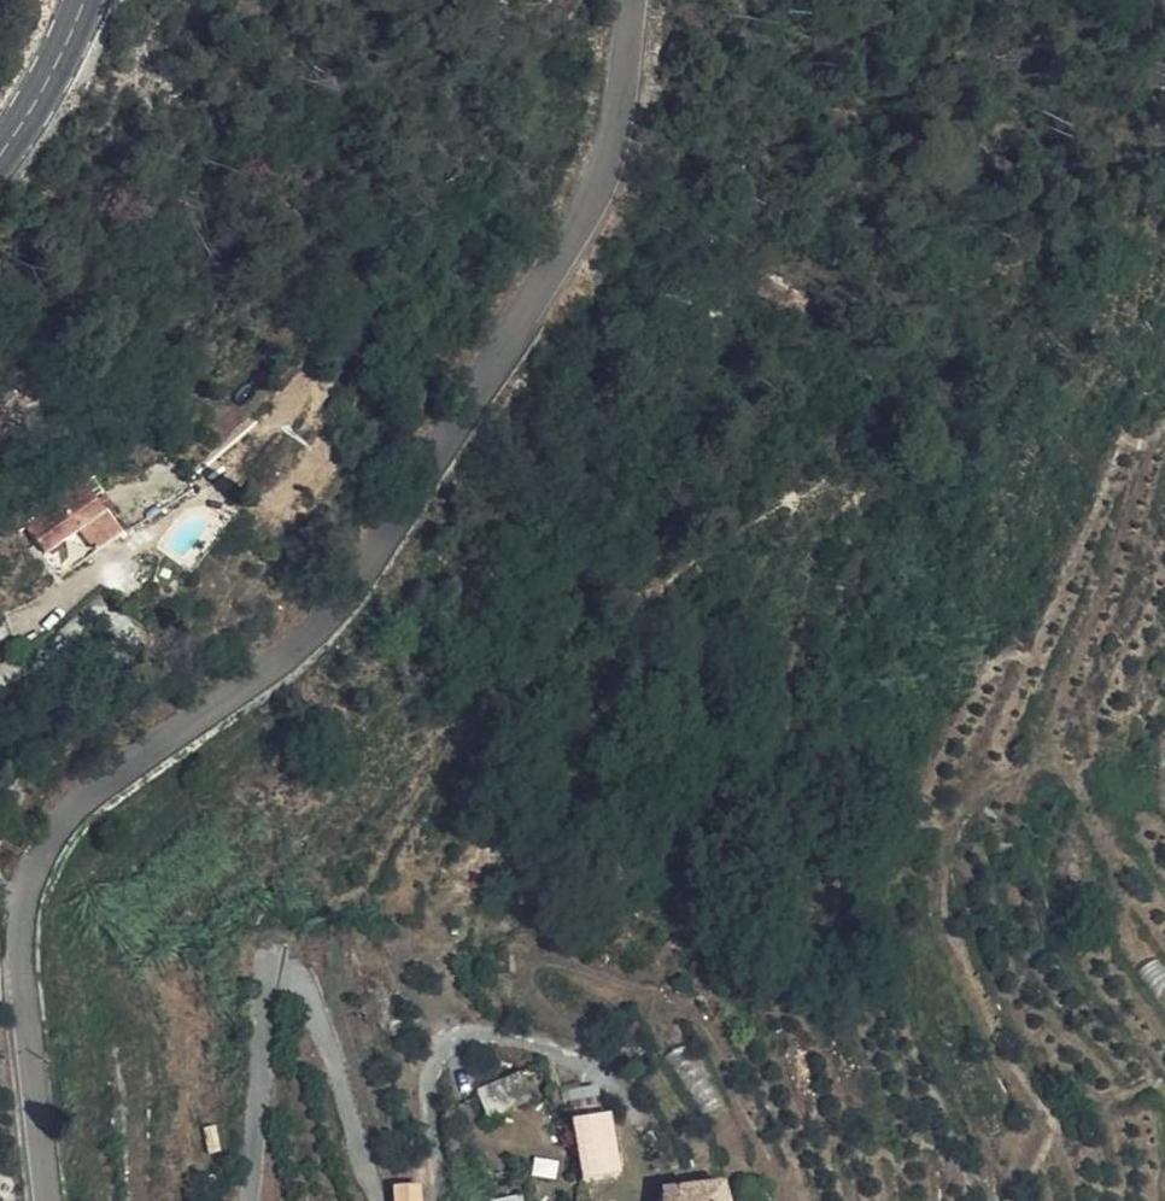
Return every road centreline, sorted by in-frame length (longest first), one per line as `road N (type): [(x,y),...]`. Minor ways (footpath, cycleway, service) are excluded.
road 1 (tertiary): [(643,0),(608,157),(549,294),(392,555),(306,676),(153,768),(73,830),(27,920),(53,1200)]
road 2 (secondary): [(0,152),(41,91),(83,0)]

